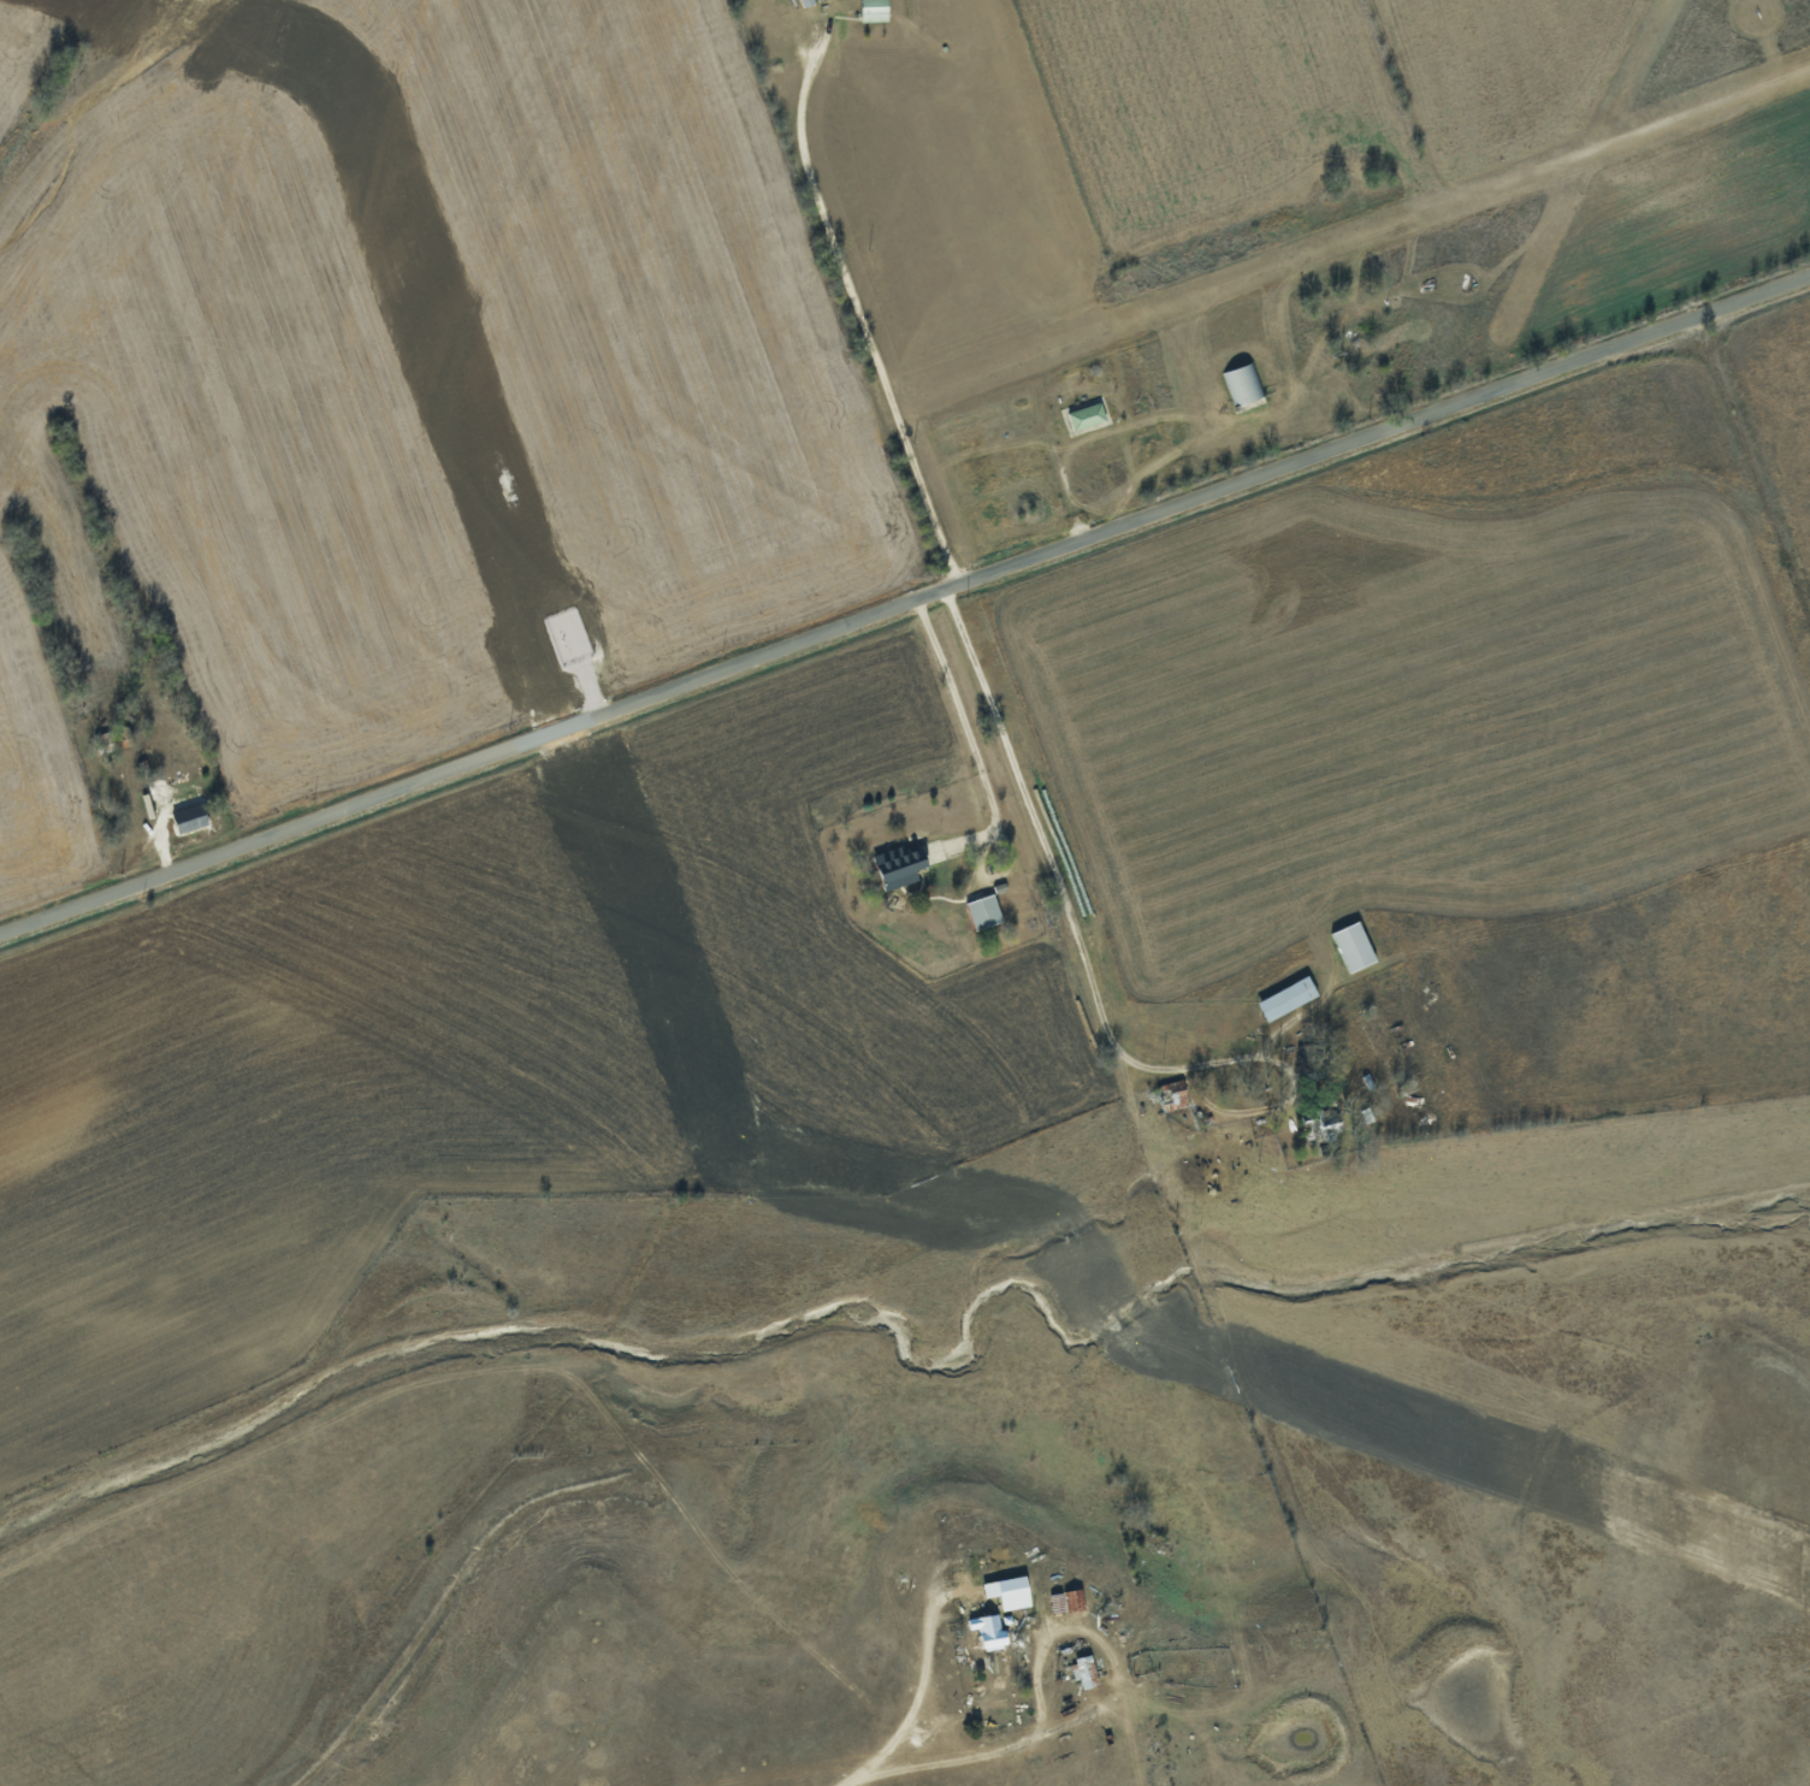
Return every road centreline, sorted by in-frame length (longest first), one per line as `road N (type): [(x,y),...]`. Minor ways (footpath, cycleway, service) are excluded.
road 1 (tertiary): [(1809,278),(0,935)]

